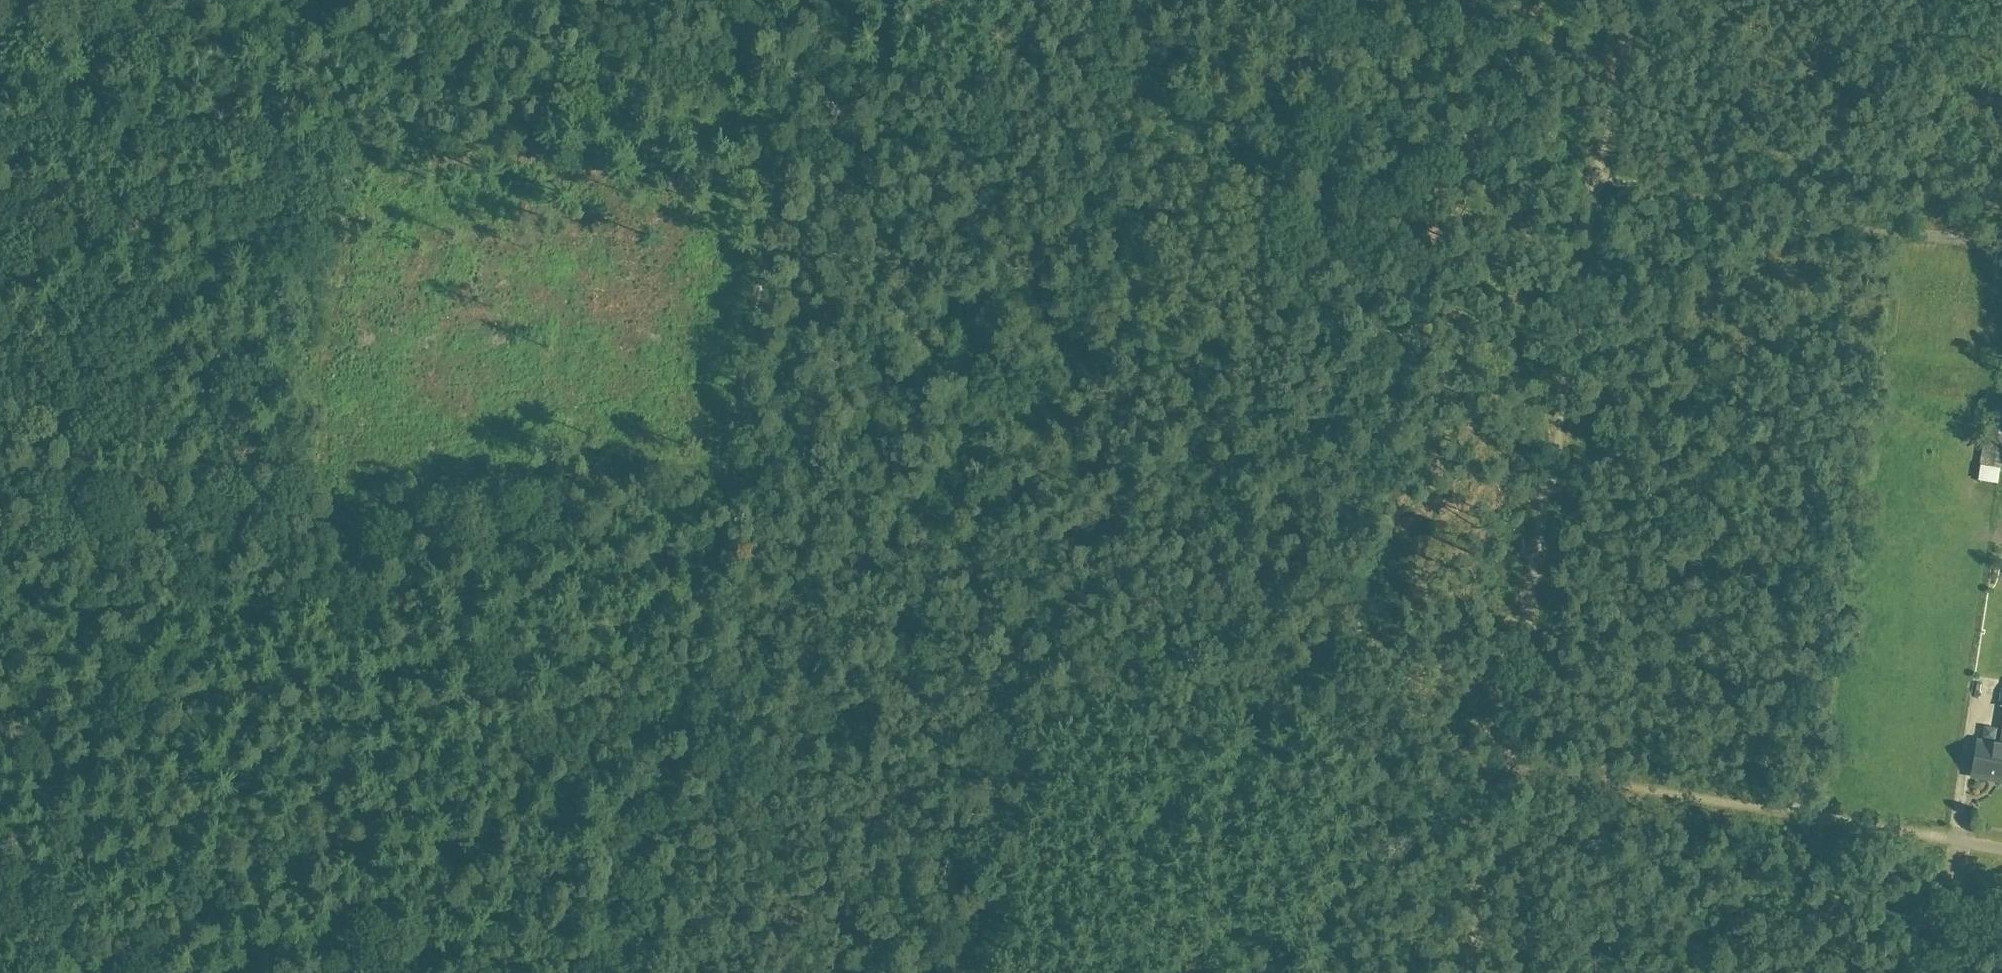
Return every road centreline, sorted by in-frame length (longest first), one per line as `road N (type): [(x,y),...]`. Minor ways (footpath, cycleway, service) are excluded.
road 1 (track): [(654,972),(803,30)]
road 2 (track): [(0,543),(732,481)]

